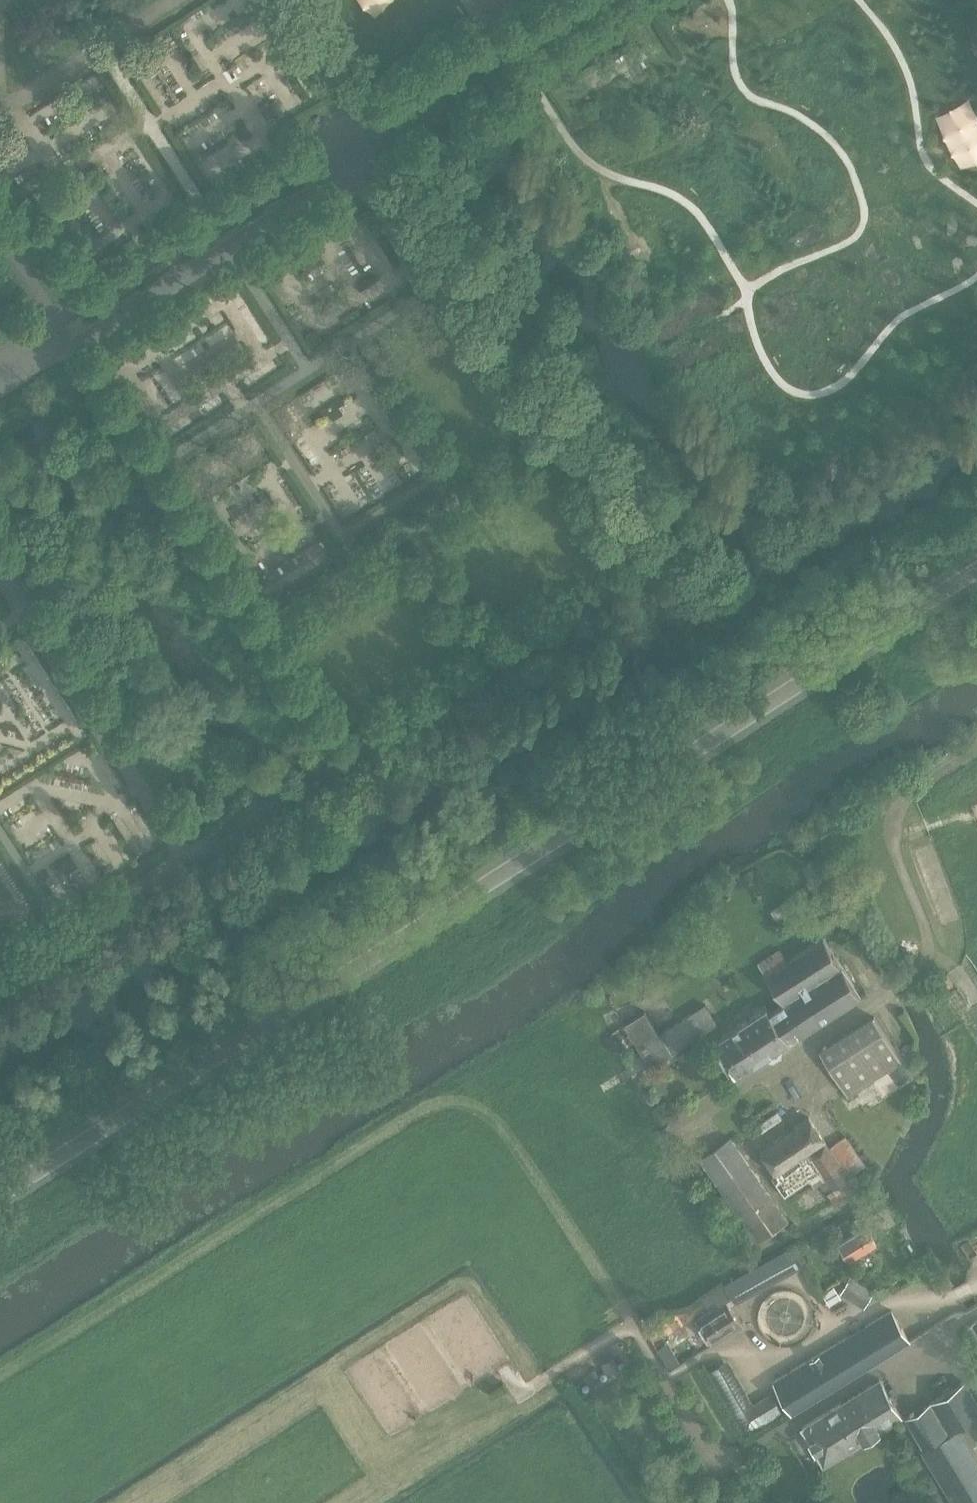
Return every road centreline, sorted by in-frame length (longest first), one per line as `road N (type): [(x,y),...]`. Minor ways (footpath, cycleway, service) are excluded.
road 1 (tertiary): [(0,1195),(976,571)]
road 2 (track): [(664,1375),(474,1098)]

